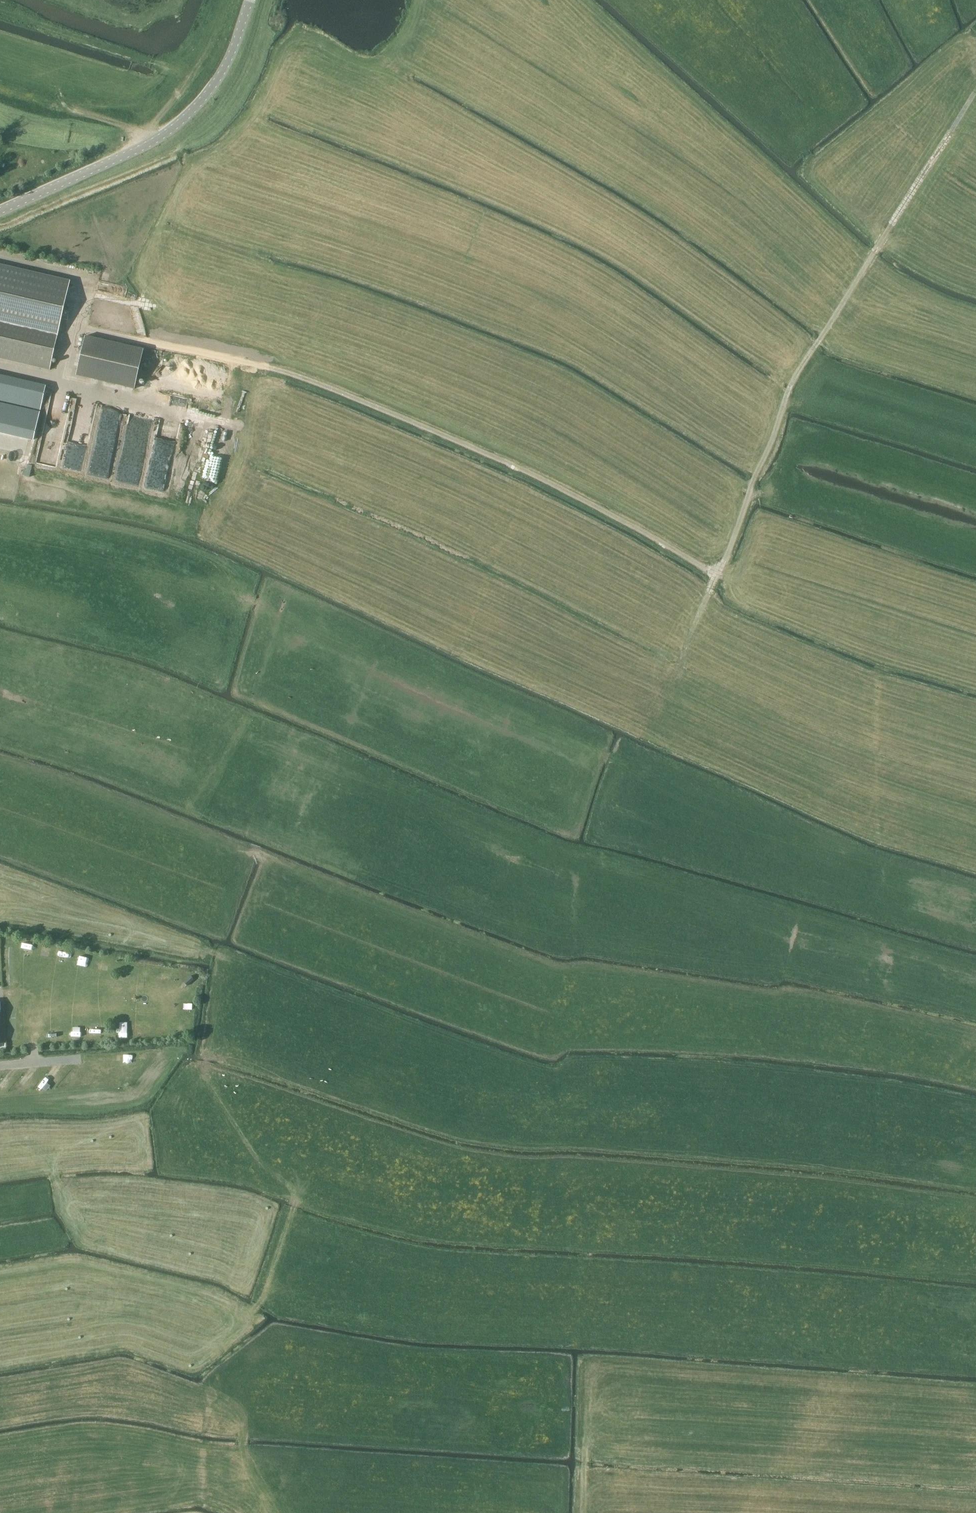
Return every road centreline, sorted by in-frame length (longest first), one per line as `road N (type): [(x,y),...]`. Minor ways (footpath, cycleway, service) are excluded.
road 1 (tertiary): [(0,211),(183,121),(223,71),(249,0)]

